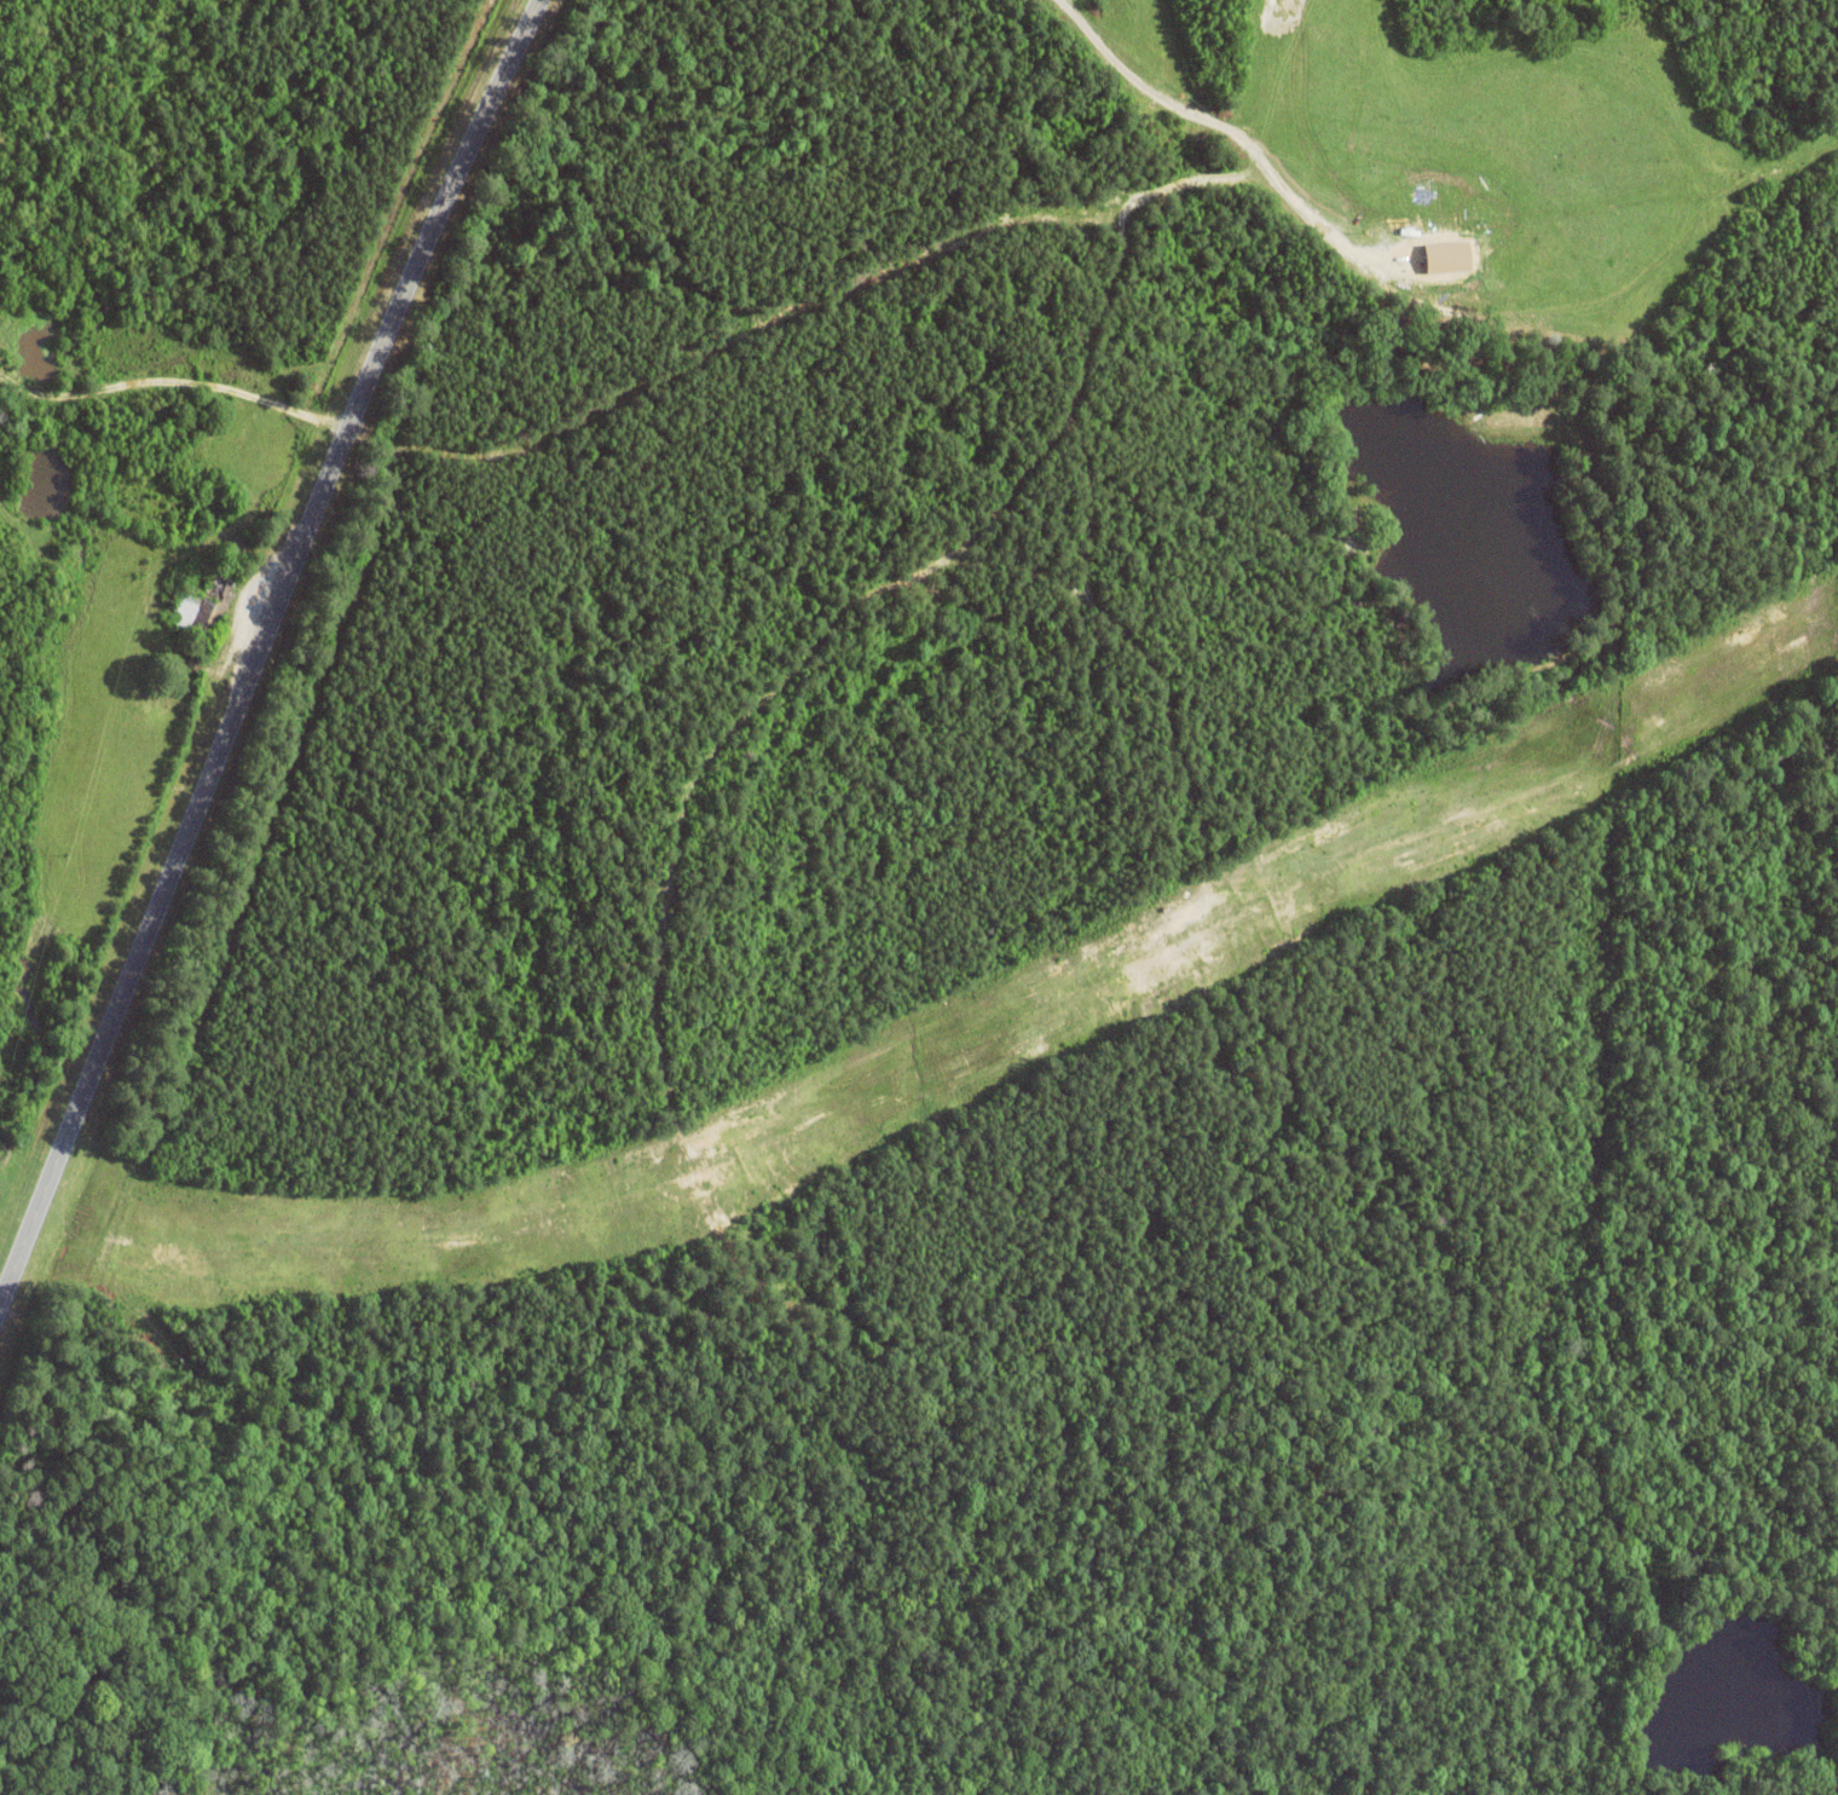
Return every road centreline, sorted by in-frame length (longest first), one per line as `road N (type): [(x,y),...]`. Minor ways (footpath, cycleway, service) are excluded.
road 1 (primary): [(0,1295),(289,566),(538,0)]

